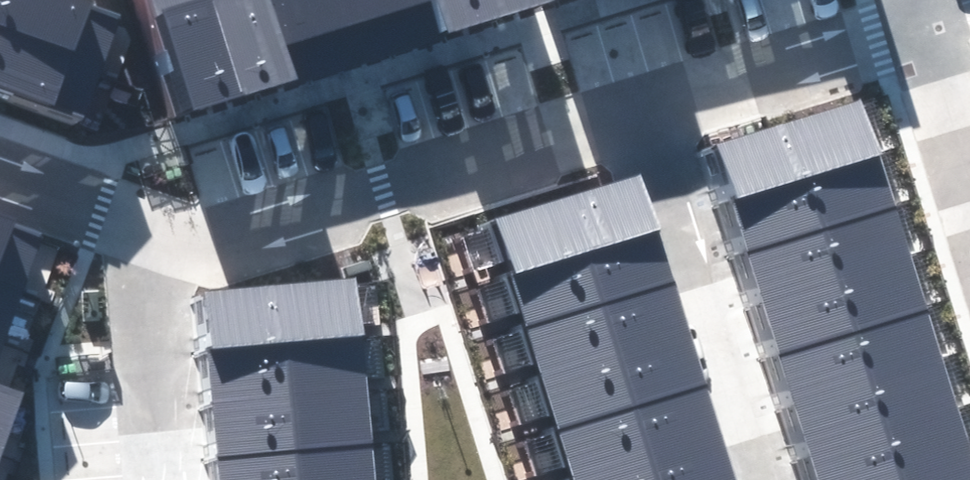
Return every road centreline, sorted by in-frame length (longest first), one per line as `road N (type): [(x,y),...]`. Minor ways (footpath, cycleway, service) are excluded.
road 1 (residential): [(177,234),(232,239),(642,120)]
road 2 (residential): [(642,120),(760,479)]
road 3 (residential): [(642,120),(929,30)]
road 4 (residential): [(159,479),(145,305),(177,234)]
road 5 (residential): [(0,165),(177,234)]
road 6 (residential): [(929,30),(969,161)]

